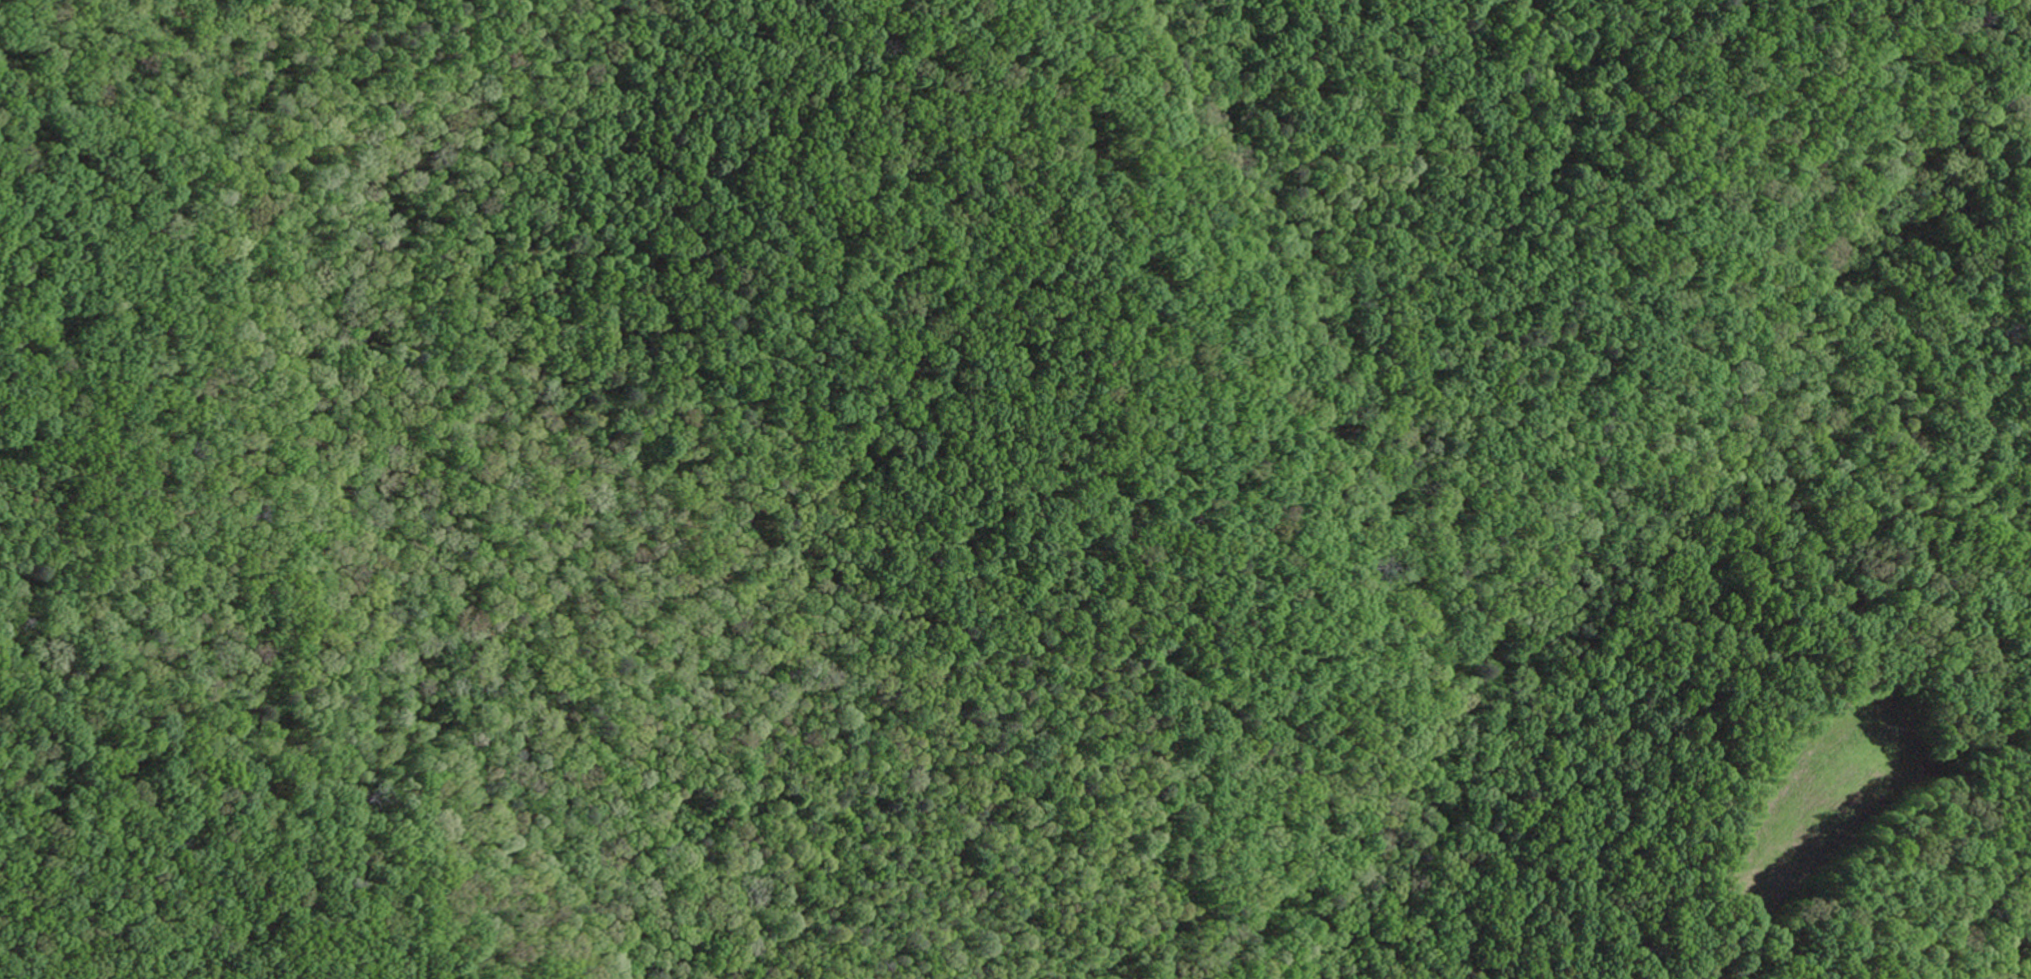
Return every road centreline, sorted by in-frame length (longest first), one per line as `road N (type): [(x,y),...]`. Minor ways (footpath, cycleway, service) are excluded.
road 1 (track): [(2030,97),(1966,52),(1837,44),(1589,103),(1472,110),(1340,50),(1278,0)]

